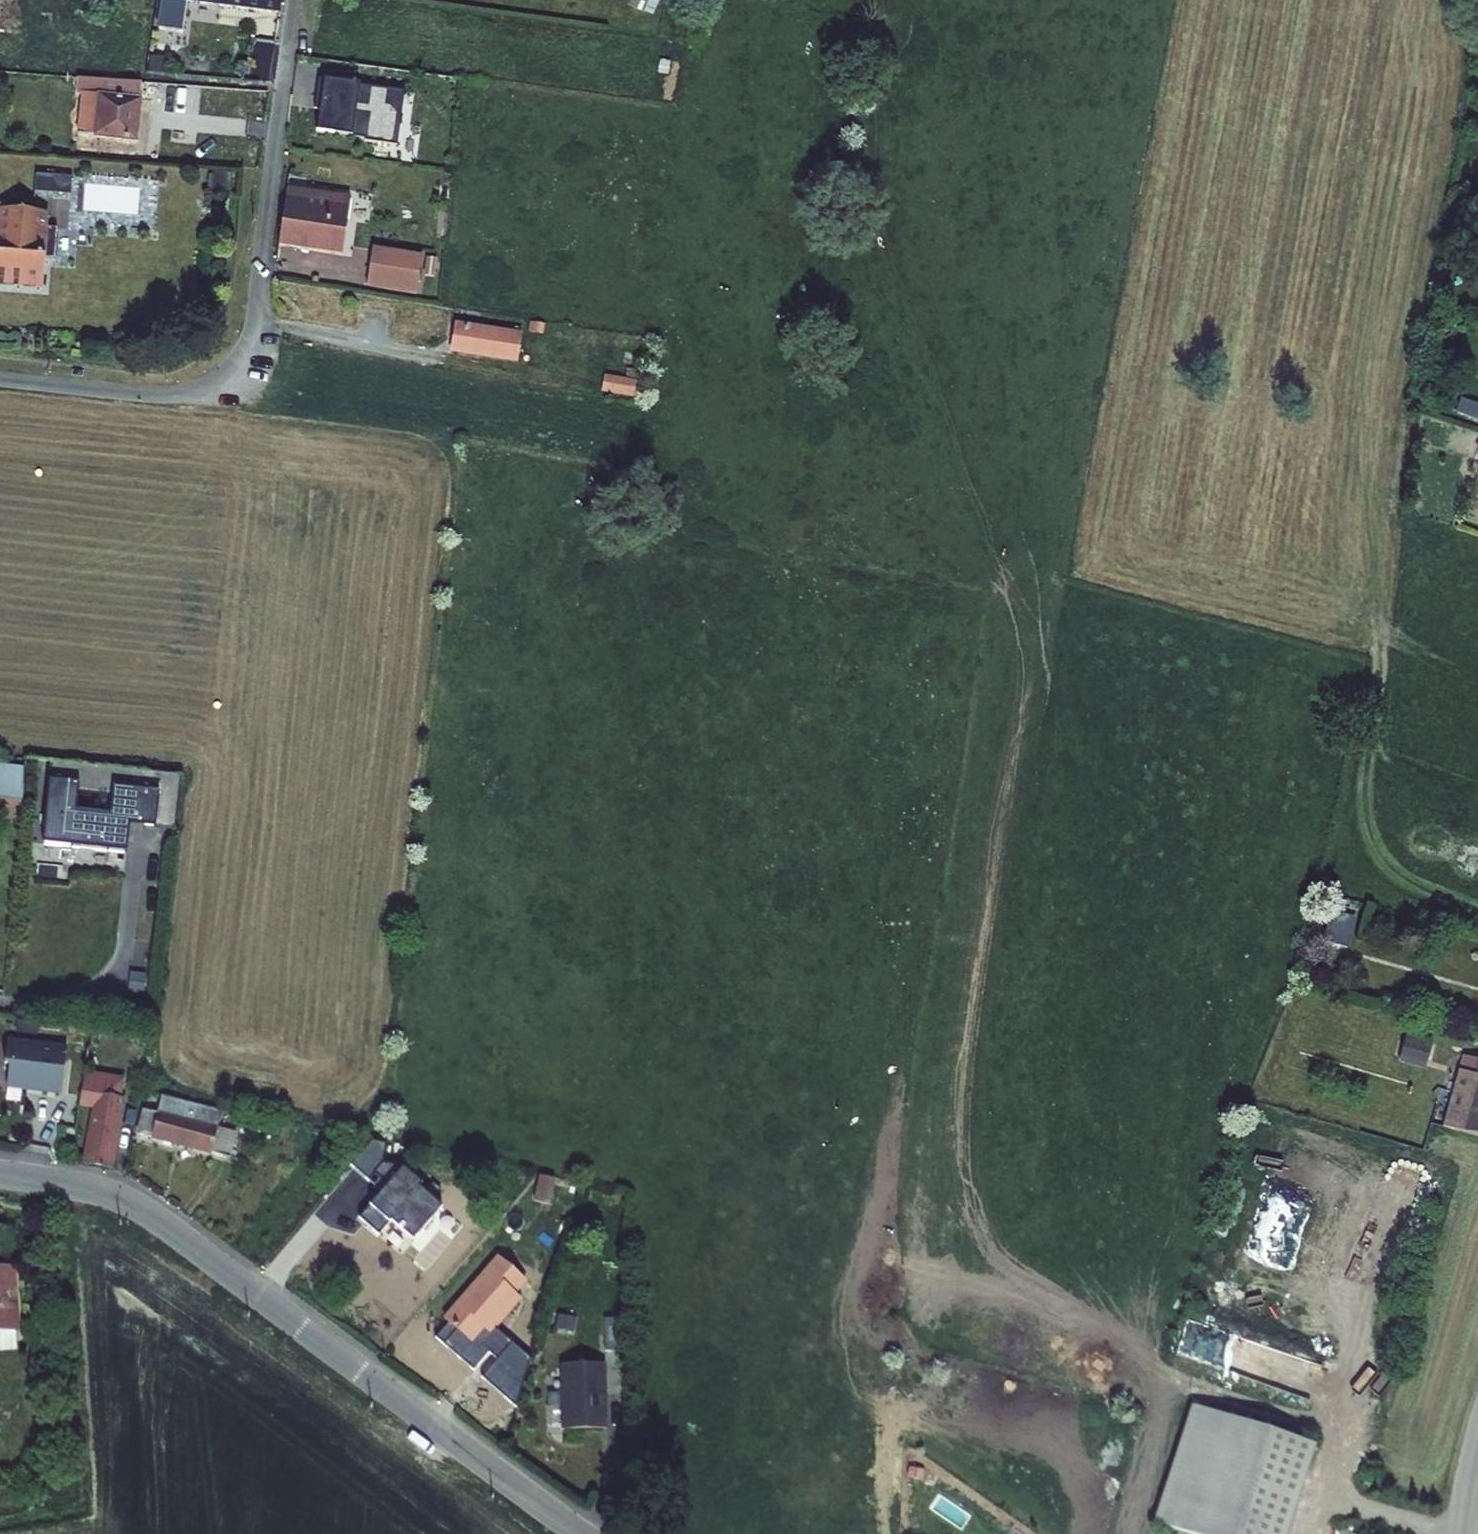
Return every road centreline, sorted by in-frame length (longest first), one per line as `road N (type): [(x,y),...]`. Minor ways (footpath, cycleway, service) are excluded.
road 1 (tertiary): [(582,1533),(136,1204),(0,1174)]
road 2 (residential): [(0,380),(176,395),(209,387),(235,364),(257,309),(297,0)]

